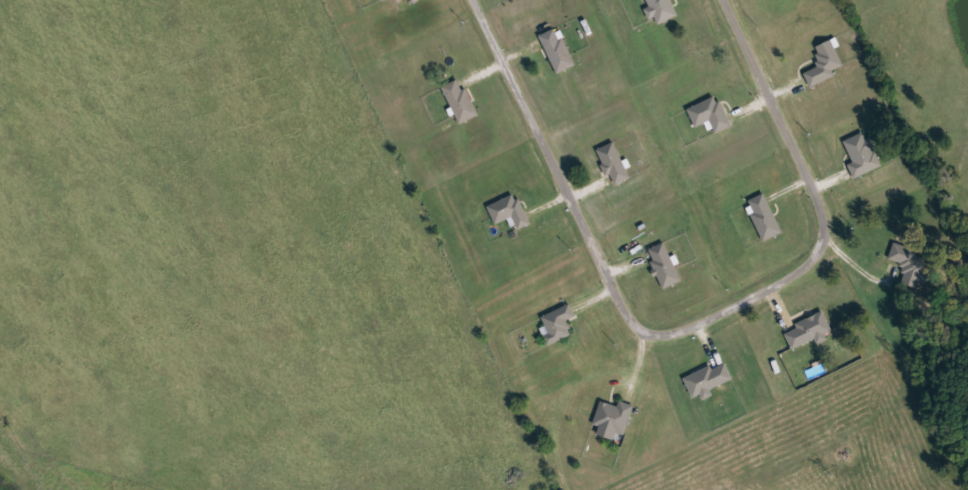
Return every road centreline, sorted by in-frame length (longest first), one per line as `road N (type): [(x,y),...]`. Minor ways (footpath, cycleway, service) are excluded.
road 1 (residential): [(473,0),(631,320),(654,336),(805,268),(823,245),(814,194),(721,0)]
road 2 (residential): [(78,489),(62,453),(17,421),(0,394)]

